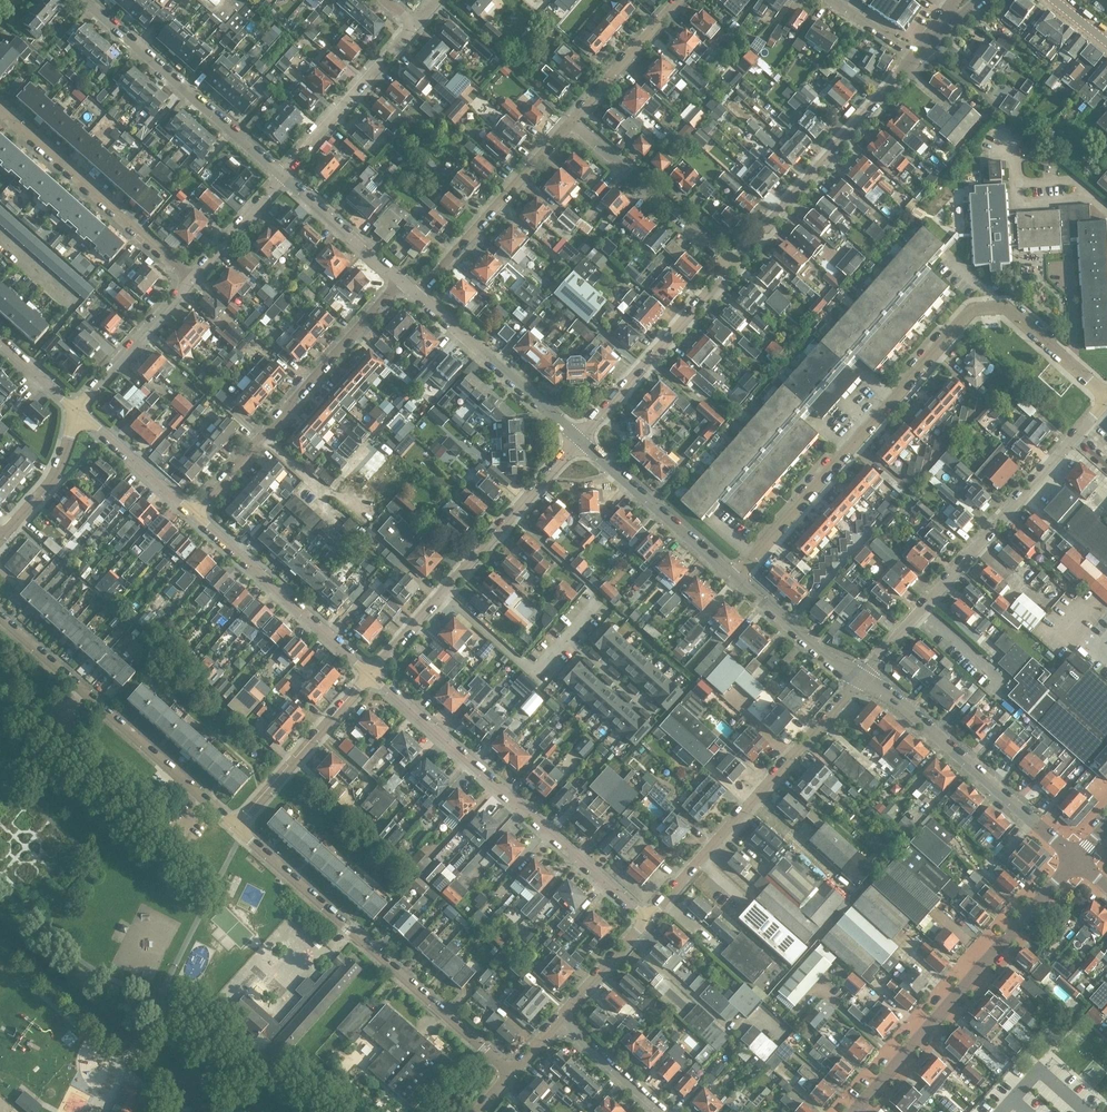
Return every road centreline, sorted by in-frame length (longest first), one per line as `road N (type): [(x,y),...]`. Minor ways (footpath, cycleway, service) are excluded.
road 1 (residential): [(735,579),(968,312),(1006,308),(1106,395)]
road 2 (residential): [(1106,400),(859,679)]
road 3 (residential): [(370,674),(647,920)]
road 4 (residential): [(511,1073),(236,829)]
road 5 (secondary): [(853,1111),(1076,859)]
road 6 (residential): [(859,679),(647,920)]
road 7 (residential): [(236,829),(0,618)]
road 8 (residential): [(370,674),(577,440)]
road 9 (residential): [(726,268),(914,57)]
road 10 (residential): [(1076,859),(899,704),(859,679)]
road 11 (residential): [(282,176),(85,0)]
road 12 (residential): [(193,281),(0,110)]
road 13 (residential): [(195,518),(370,674)]
road 14 (residential): [(570,123),(418,298)]
road 15 (residential): [(577,440),(726,268)]
road 16 (residential): [(577,440),(418,298)]
road 17 (residential): [(726,268),(570,123)]
road 18 (residential): [(735,579),(577,440)]
road 19 (residential): [(400,282),(264,437)]
road 20 (residential): [(236,829),(370,674)]
road 21 (residential): [(414,24),(282,176)]
road 22 (residential): [(76,411),(193,281)]
road 23 (residential): [(678,0),(570,123)]
road 24 (residential): [(76,411),(195,518)]
road 25 (residential): [(859,679),(735,579)]
road 26 (residential): [(400,282),(282,176)]
road 27 (residential): [(2,537),(51,482),(76,411)]
road 28 (residential): [(193,281),(282,176)]
road 29 (residential): [(558,1021),(661,1111)]
road 30 (residential): [(647,920),(558,1021)]

